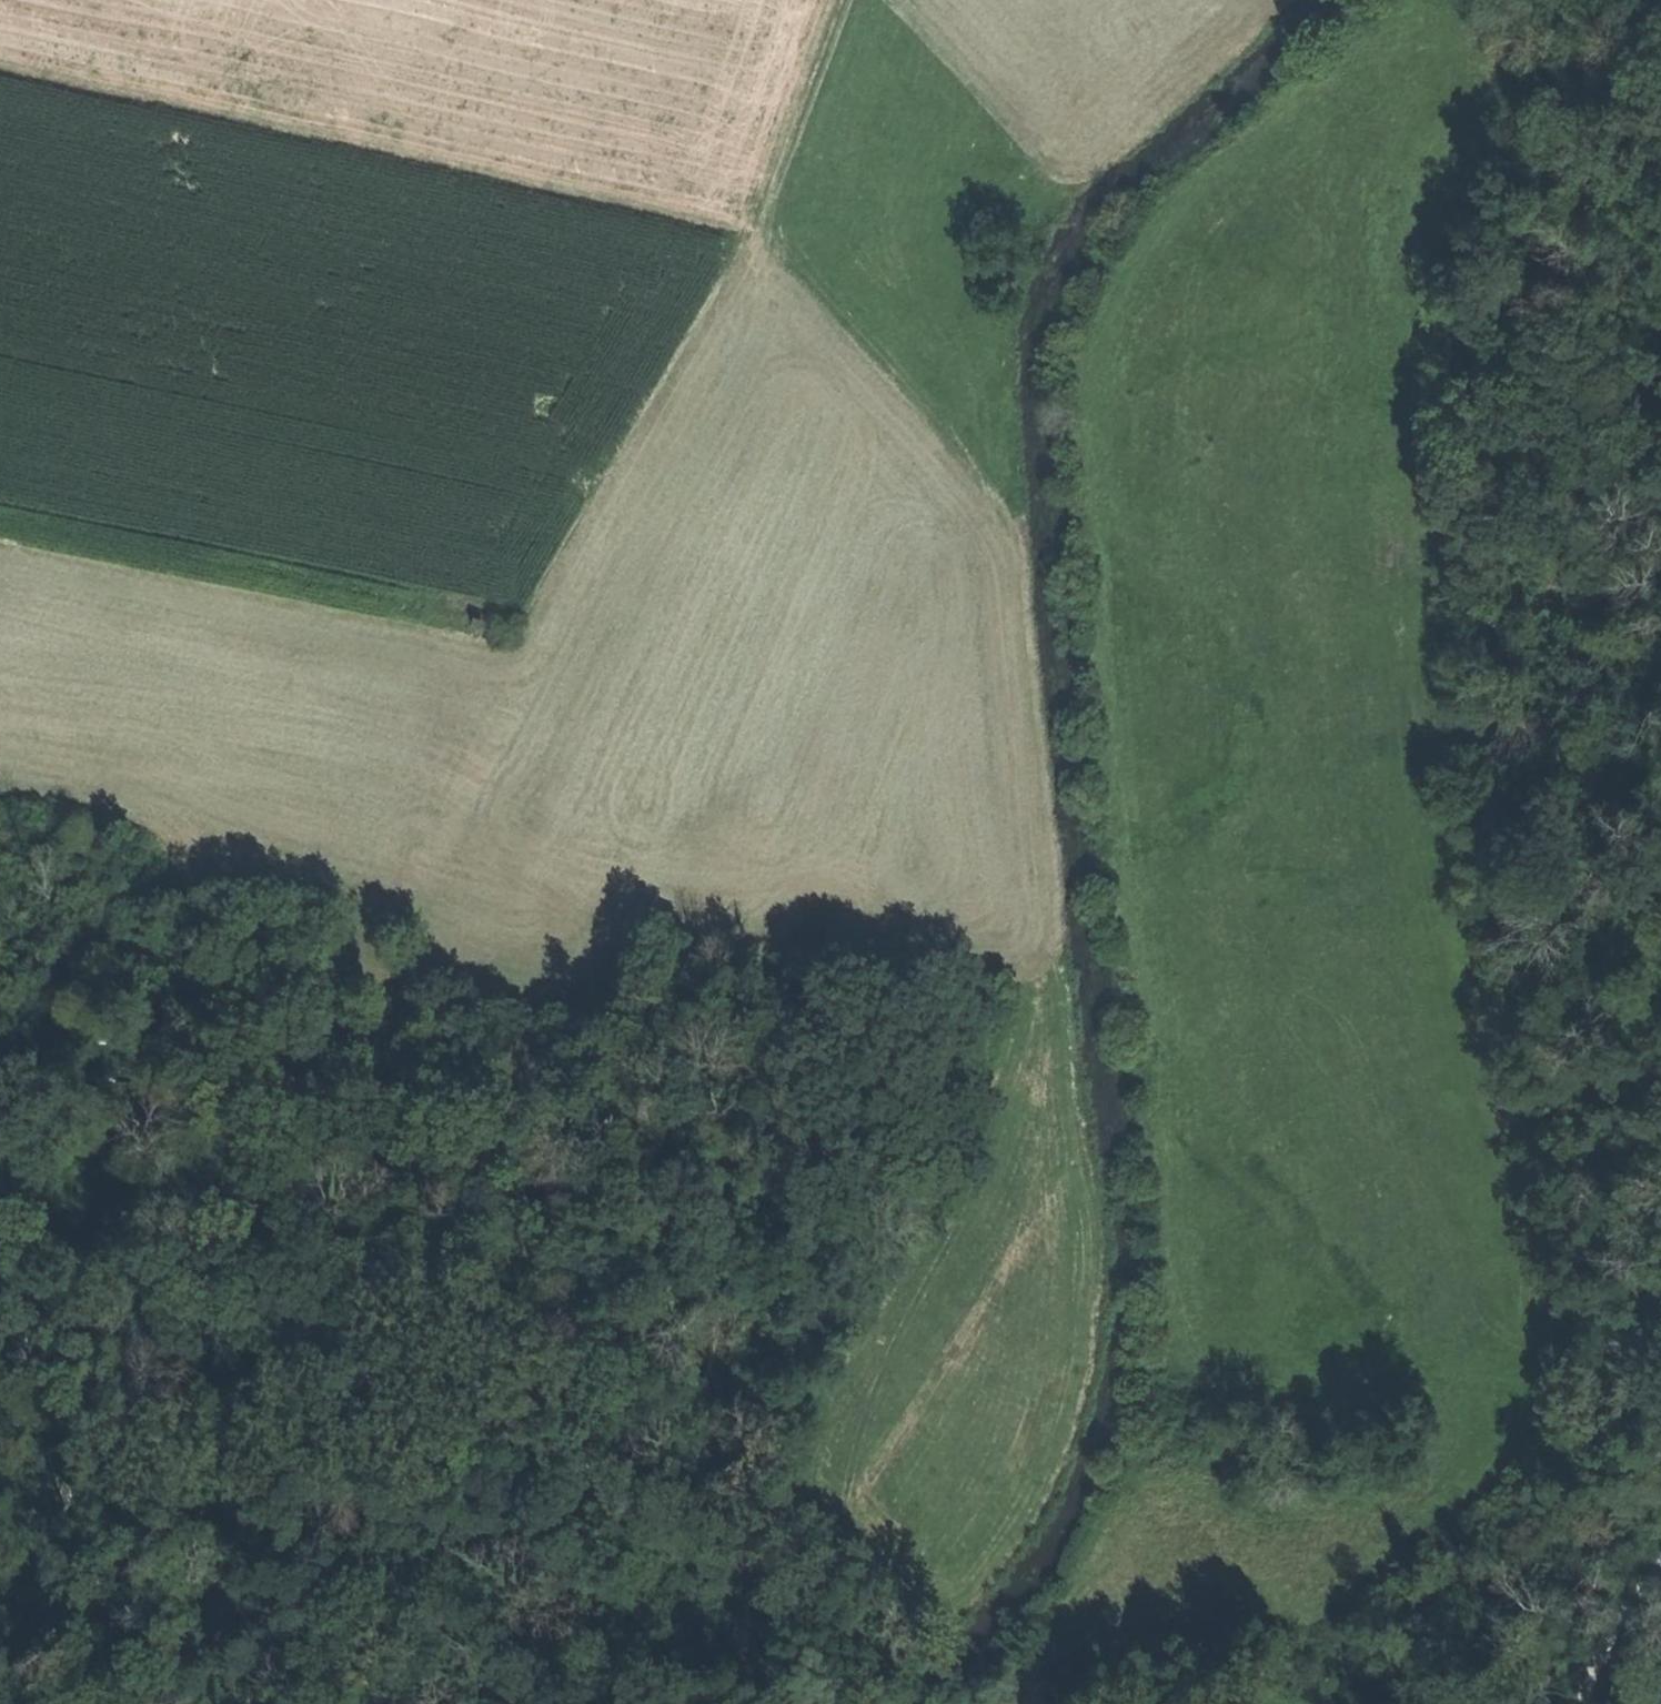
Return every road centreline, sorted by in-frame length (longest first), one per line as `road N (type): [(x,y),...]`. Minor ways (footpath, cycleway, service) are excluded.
road 1 (track): [(838,0),(758,212)]
road 2 (track): [(1586,1703),(1603,1637),(1660,1570)]

